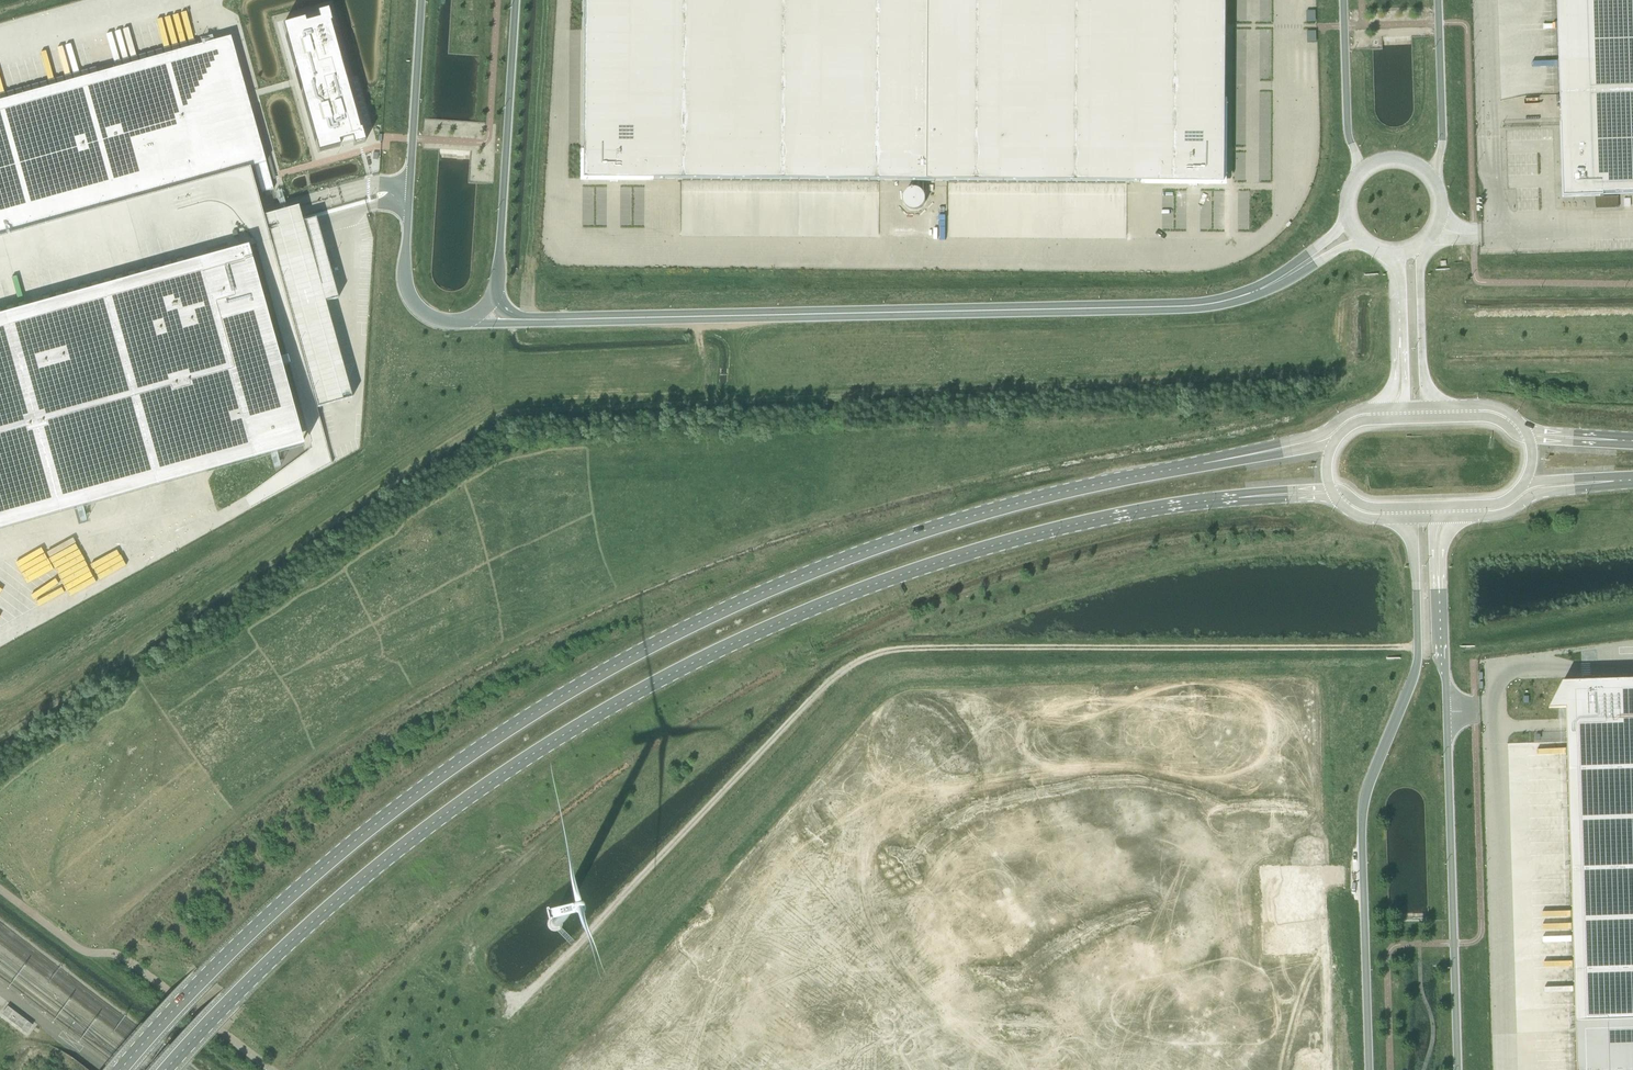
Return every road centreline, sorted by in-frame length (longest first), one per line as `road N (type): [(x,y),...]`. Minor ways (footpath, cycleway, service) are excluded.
road 1 (primary): [(1267,451),(1043,499),(889,545),(740,604),(591,681),(363,838),(206,983),(128,1069)]
road 2 (primary): [(166,1069),(286,946),(379,870),(612,710),(754,636),(904,576),(1094,522),(1275,495)]
road 3 (unclassified): [(487,308),(527,321),(1202,306),(1240,298),(1310,261)]
road 4 (unclassified): [(1411,519),(1418,648),(1360,808),(1369,1069)]
road 5 (unclassified): [(1458,1069),(1440,599)]
road 6 (unclassified): [(487,308),(496,281),(513,0)]
road 7 (unclassified): [(420,0),(408,231)]
road 8 (unclassified): [(1431,181),(1442,152),(1437,0)]
road 9 (unclassified): [(1344,0),(1348,127),(1364,173)]
road 10 (unclassified): [(1426,407),(1423,247)]
road 11 (unclassified): [(408,231),(405,277),(415,308),(445,320),(487,308)]
road 12 (track): [(122,657),(0,737)]
road 13 (primary): [(1455,518),(1497,515),(1531,497),(1588,484)]
road 14 (primary): [(1529,439),(1482,417),(1403,420)]
road 15 (primary): [(1383,409),(1267,451)]

